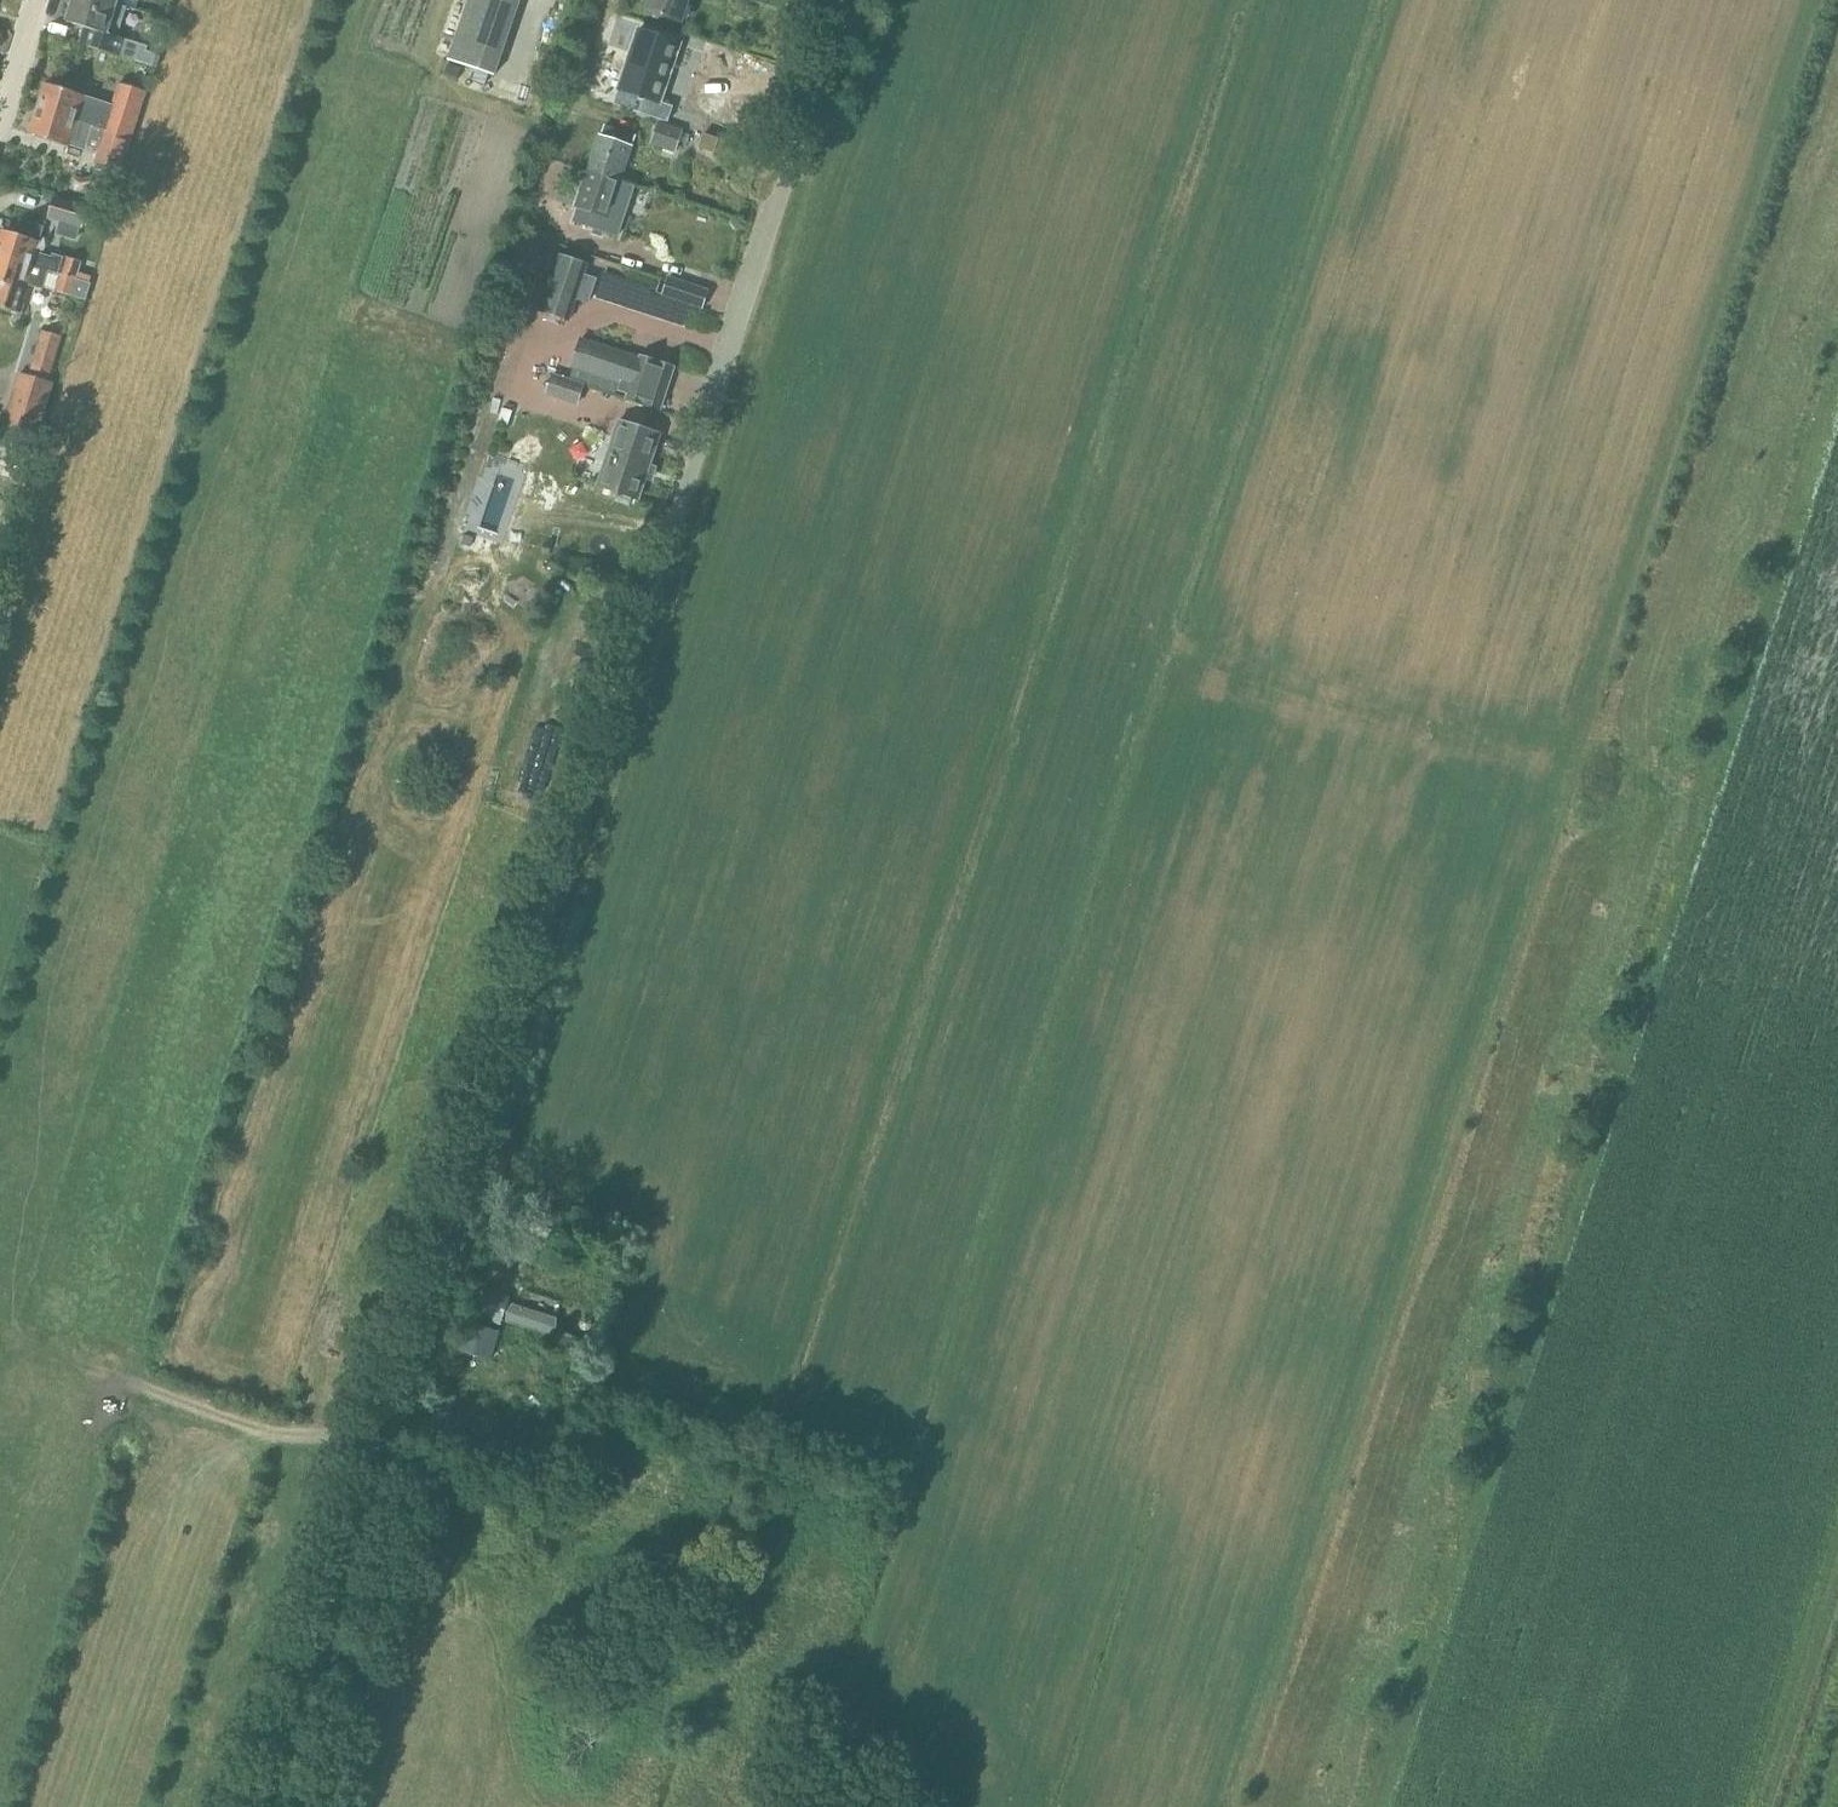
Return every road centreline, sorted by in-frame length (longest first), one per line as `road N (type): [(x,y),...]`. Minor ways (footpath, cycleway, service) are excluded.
road 1 (unclassified): [(249,1806),(846,0)]
road 2 (track): [(116,1378),(284,1435),(372,1439)]
road 3 (residential): [(0,125),(38,0)]

